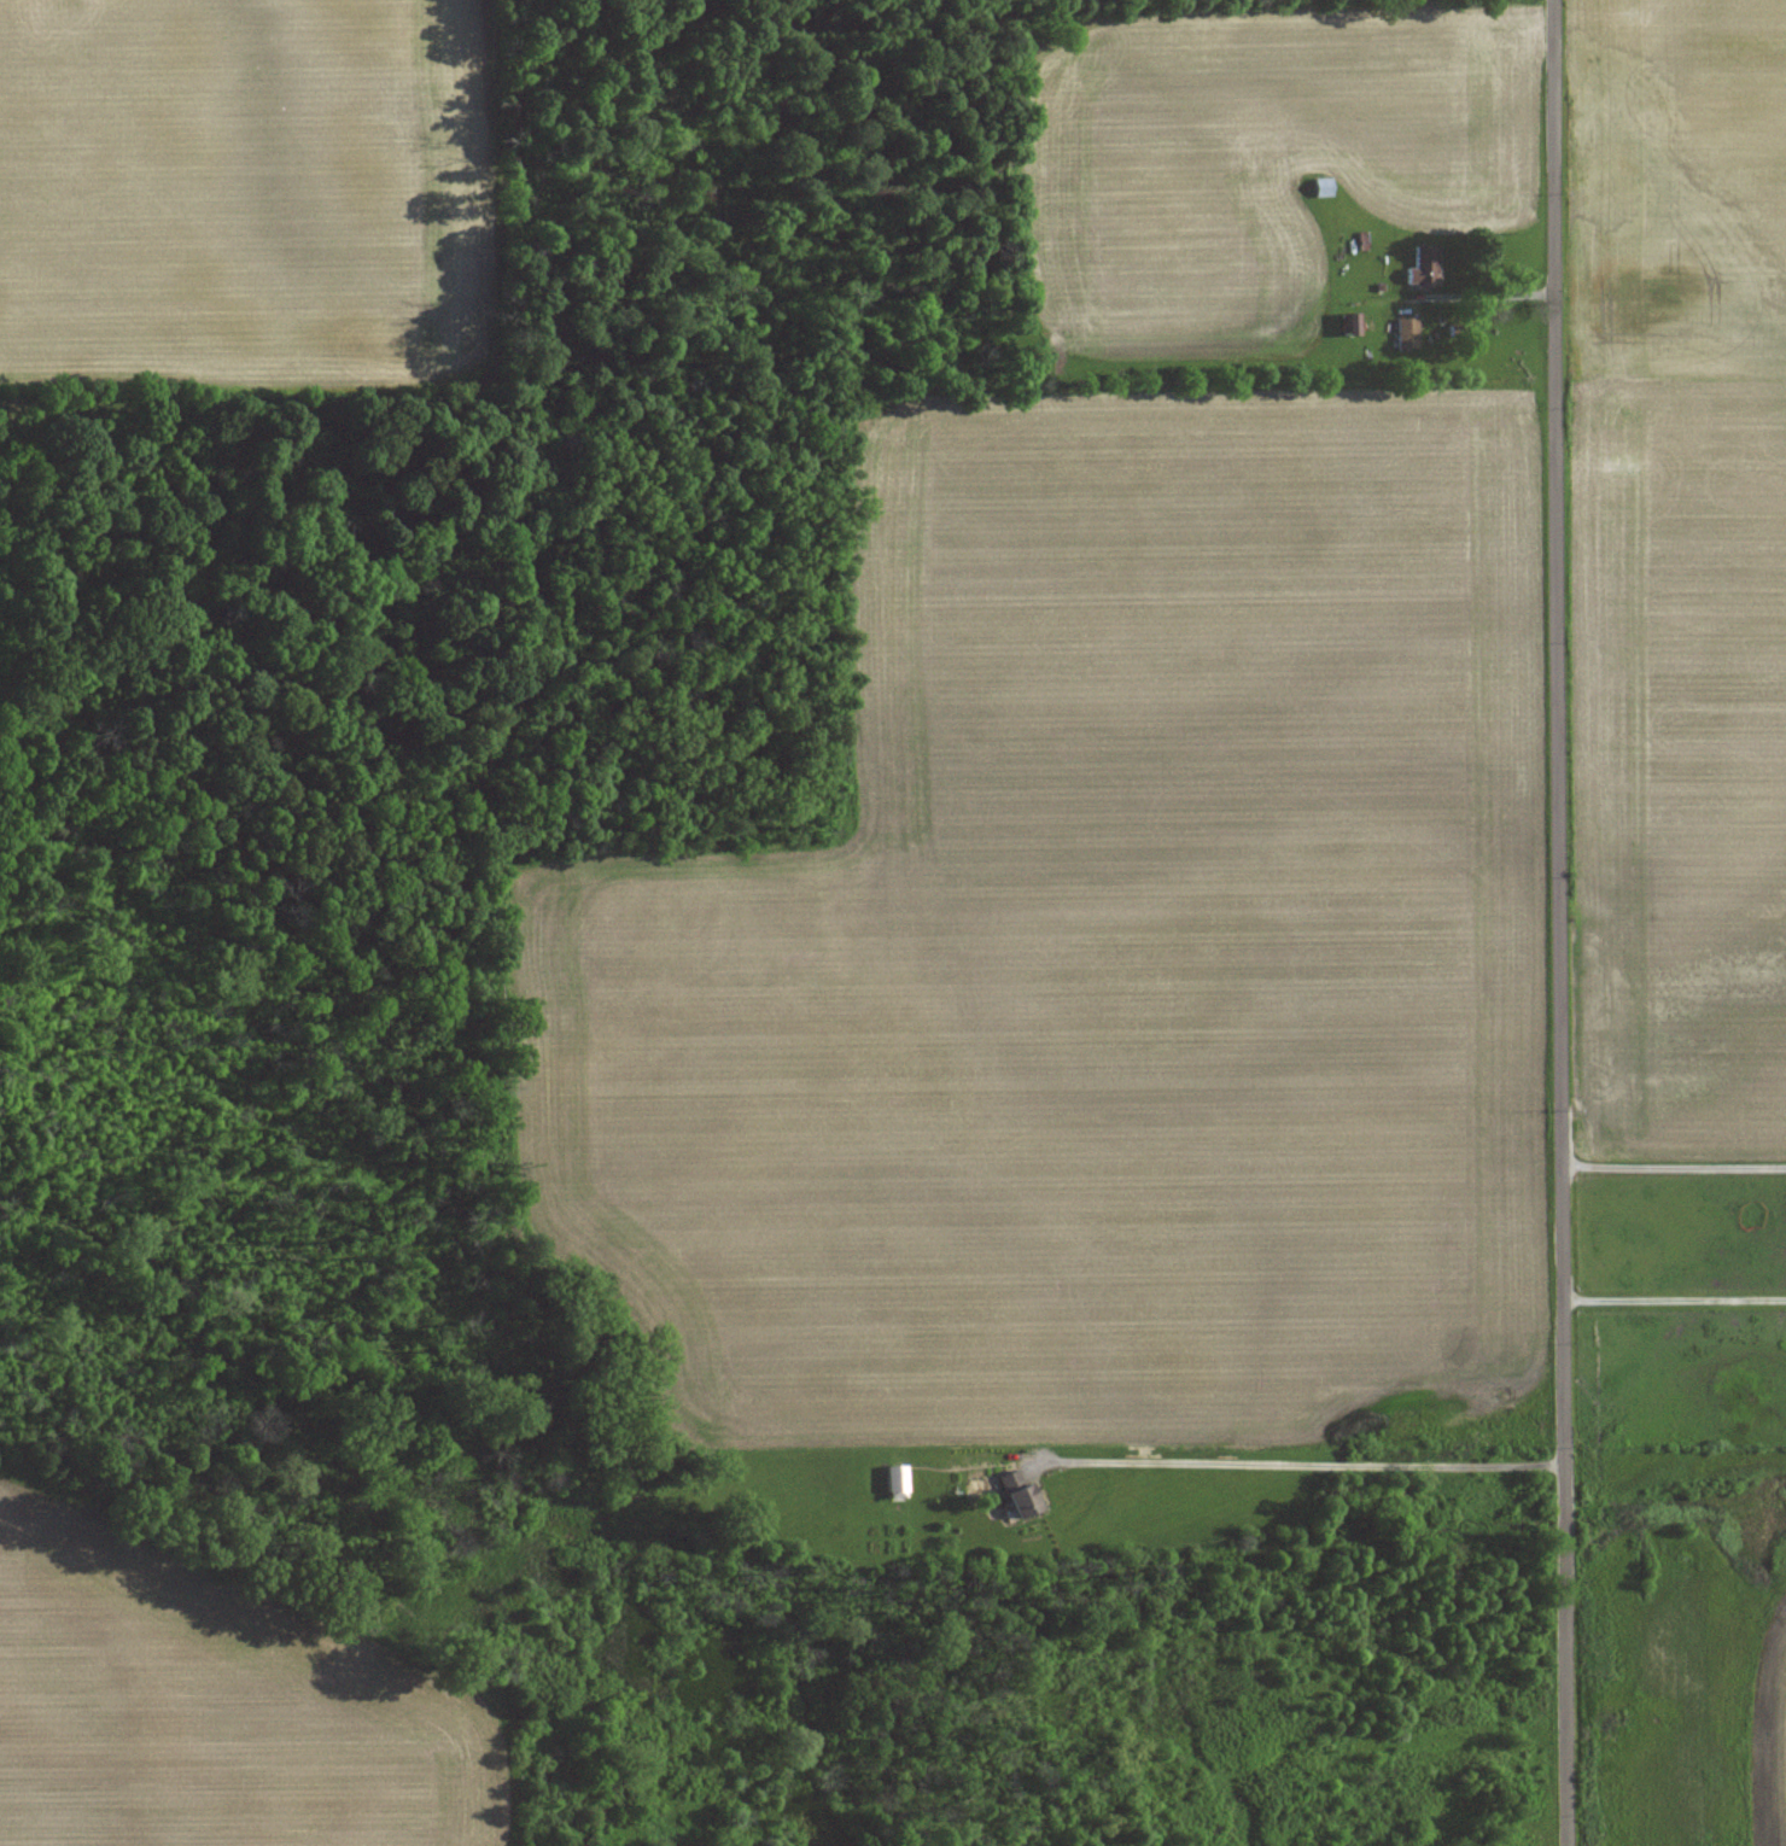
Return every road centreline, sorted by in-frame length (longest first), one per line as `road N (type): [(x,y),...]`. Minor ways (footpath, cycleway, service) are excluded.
road 1 (residential): [(1562,0),(1569,1845)]

